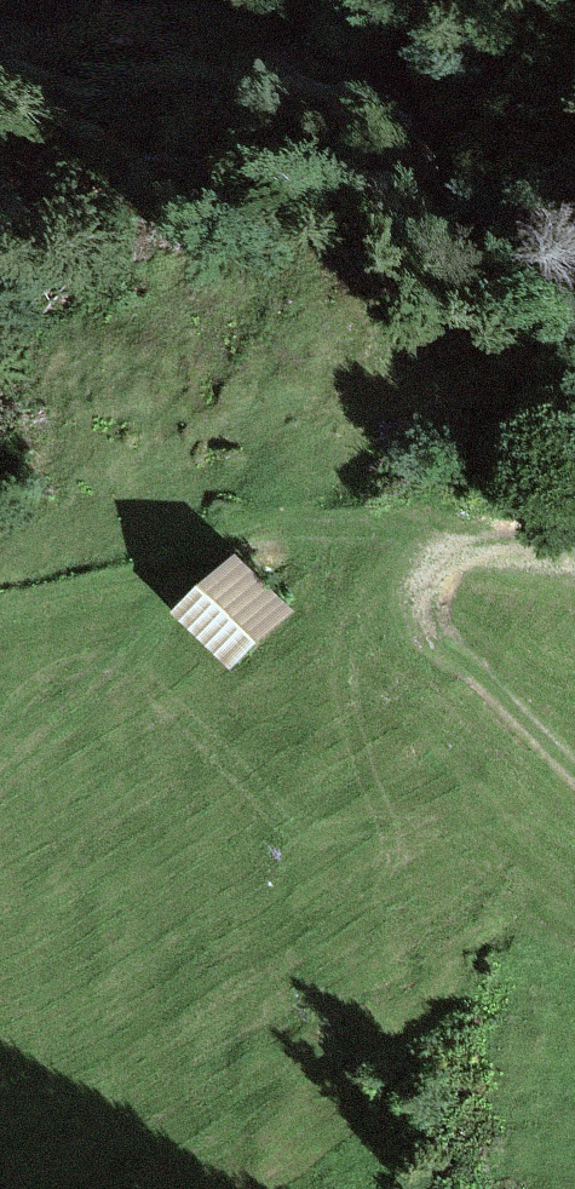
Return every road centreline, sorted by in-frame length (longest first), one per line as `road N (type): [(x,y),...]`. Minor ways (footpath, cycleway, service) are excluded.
road 1 (motorway): [(221,1188),(0,755)]
road 2 (track): [(445,557),(368,539),(284,537),(0,611)]
road 3 (track): [(574,764),(430,622),(421,585),(445,557),(477,549),(574,565)]

